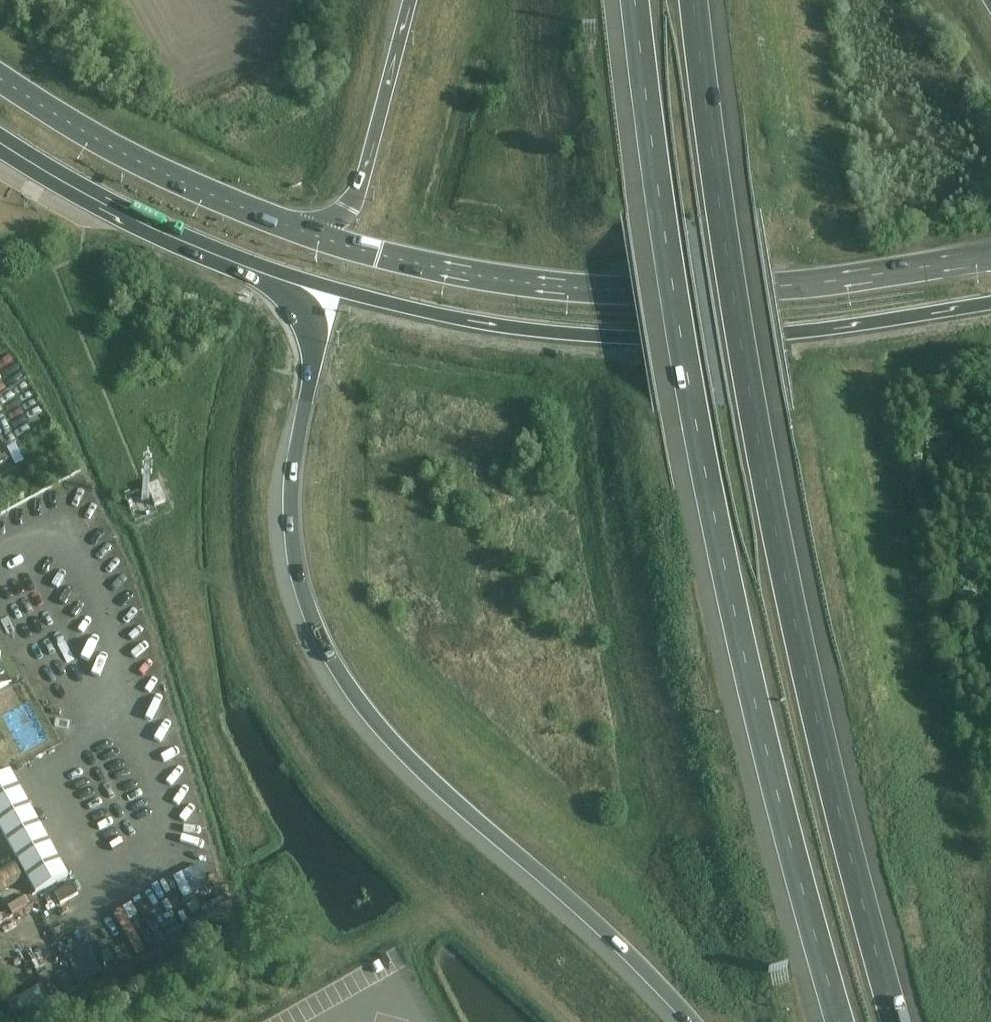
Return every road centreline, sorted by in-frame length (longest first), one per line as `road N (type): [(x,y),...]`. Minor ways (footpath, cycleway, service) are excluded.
road 1 (motorway): [(635,0),(718,527),(841,1021)]
road 2 (motorway): [(893,1021),(790,607),(691,0)]
road 3 (motorway): [(288,282),(304,307),(314,353),(295,490),(299,585),(344,682),(421,768),(581,911),(687,1021)]
road 4 (primary): [(288,282),(515,328),(607,337),(718,340),(990,303)]
road 5 (primary): [(990,257),(834,281),(625,290),(484,277),(302,232)]
road 6 (primary): [(302,232),(139,162),(0,79)]
road 7 (primary): [(0,143),(135,220),(288,282)]
road 8 (motorway): [(410,0),(370,163),(350,210),(302,232)]

